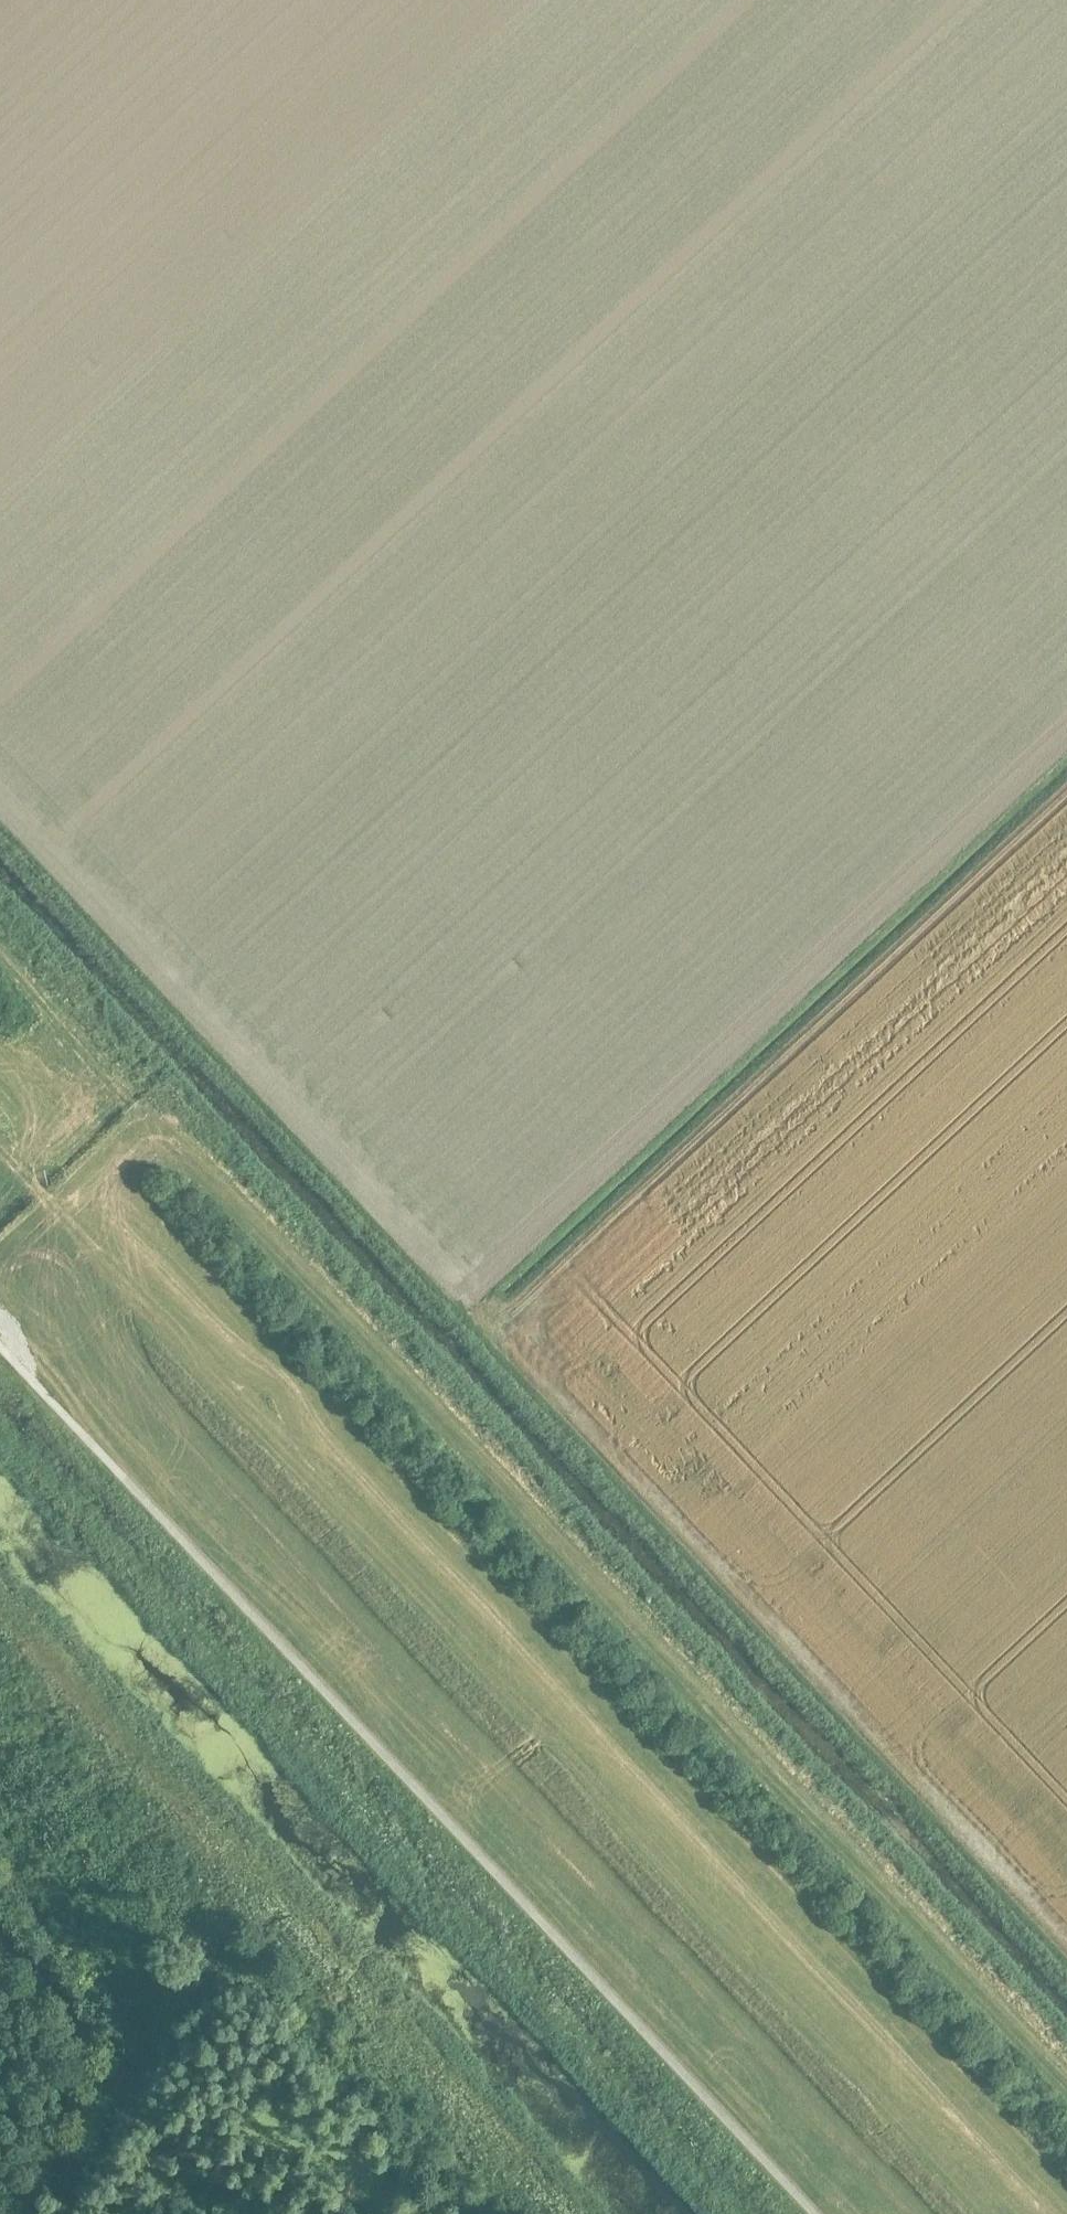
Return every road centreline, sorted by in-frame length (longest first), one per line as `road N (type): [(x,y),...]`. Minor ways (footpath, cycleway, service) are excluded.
road 1 (track): [(262,2213),(0,1945)]

